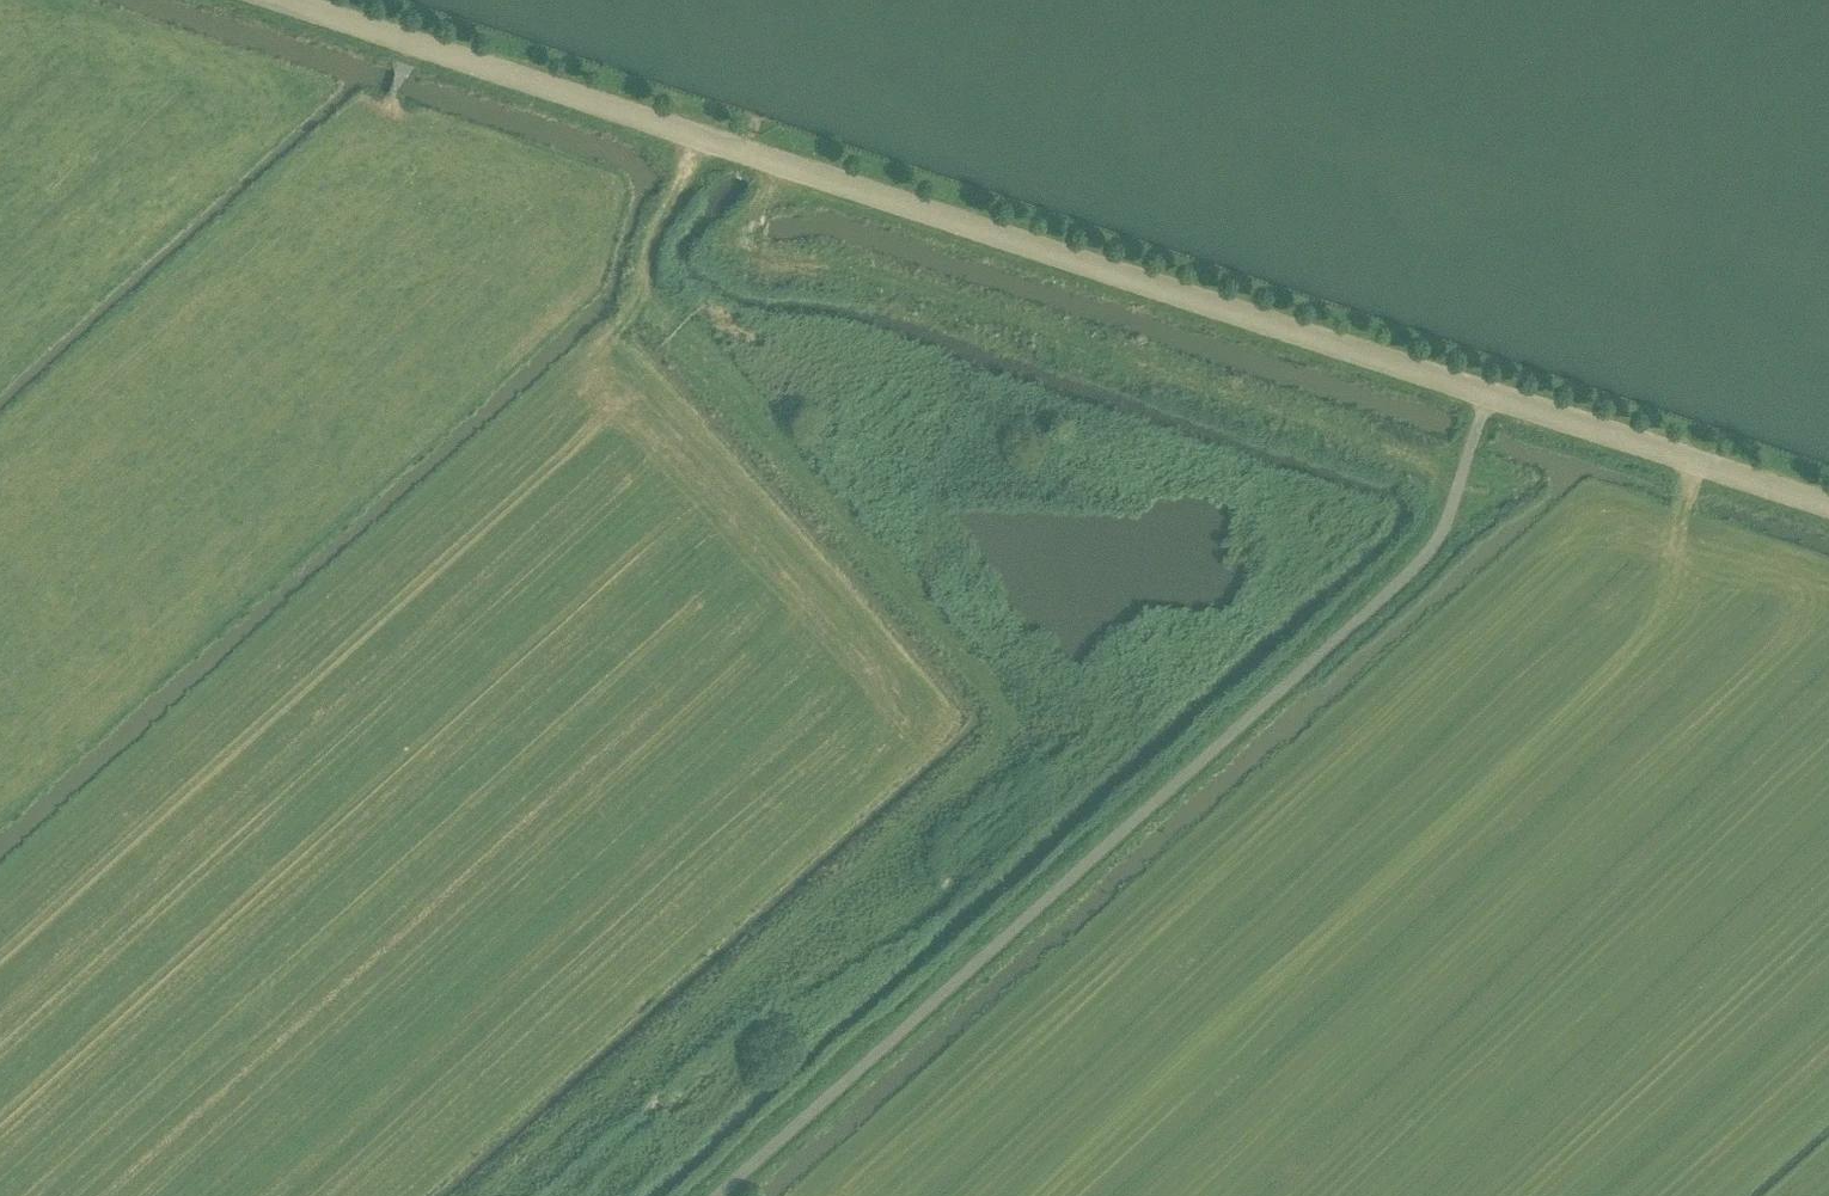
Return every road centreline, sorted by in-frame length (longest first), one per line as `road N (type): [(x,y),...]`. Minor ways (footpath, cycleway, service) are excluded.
road 1 (unclassified): [(1828,499),(280,0)]
road 2 (track): [(503,1195),(1024,732),(653,302),(645,265),(653,232),(700,137)]

